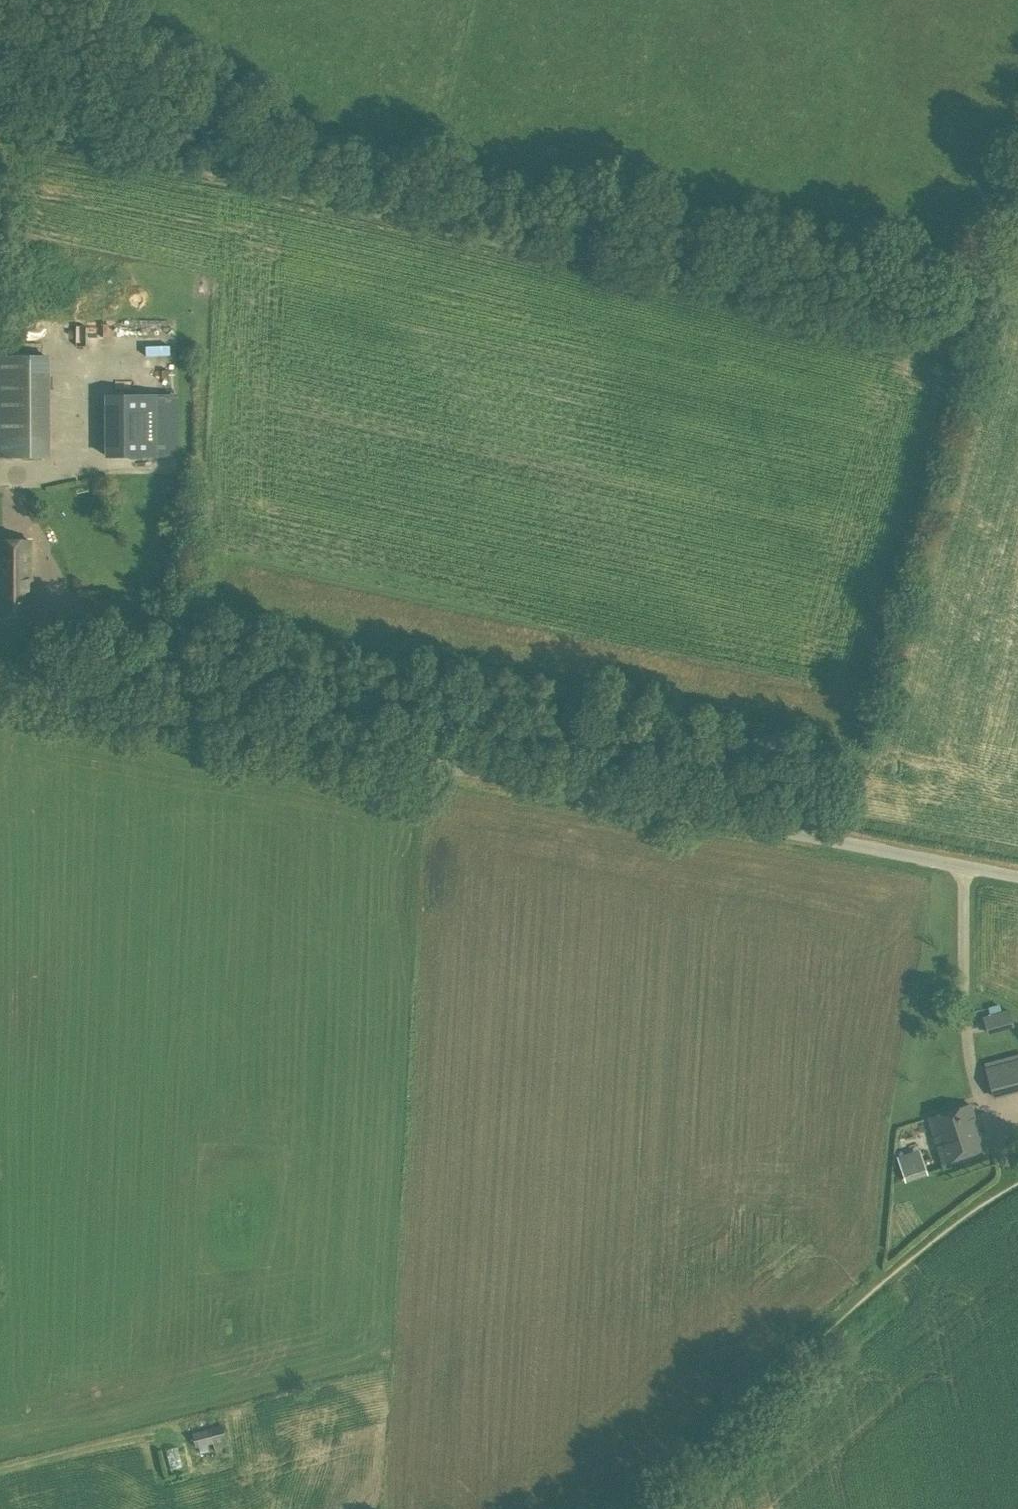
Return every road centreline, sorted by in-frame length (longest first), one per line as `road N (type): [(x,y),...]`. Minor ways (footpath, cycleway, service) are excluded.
road 1 (unclassified): [(1017,878),(0,690)]

